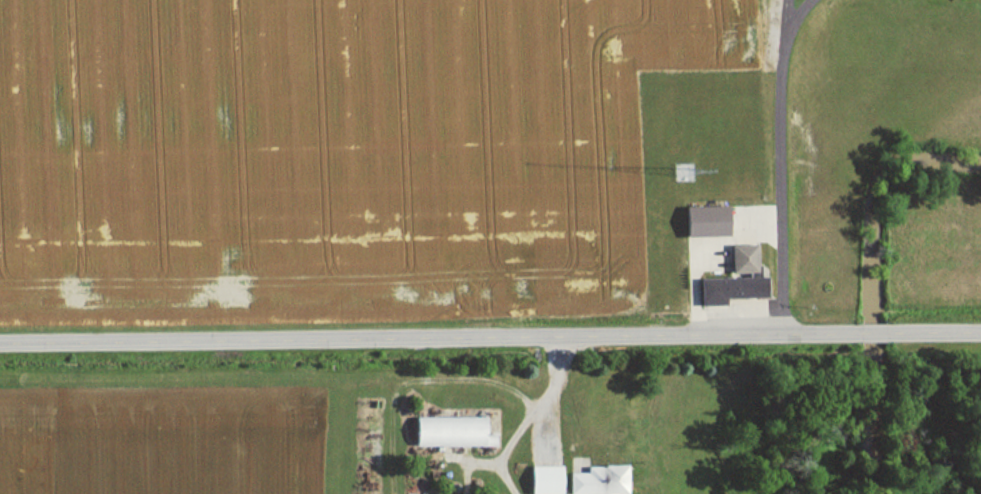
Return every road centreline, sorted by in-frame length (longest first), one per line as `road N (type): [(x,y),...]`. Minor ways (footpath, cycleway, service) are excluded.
road 1 (residential): [(0,350),(980,335)]

